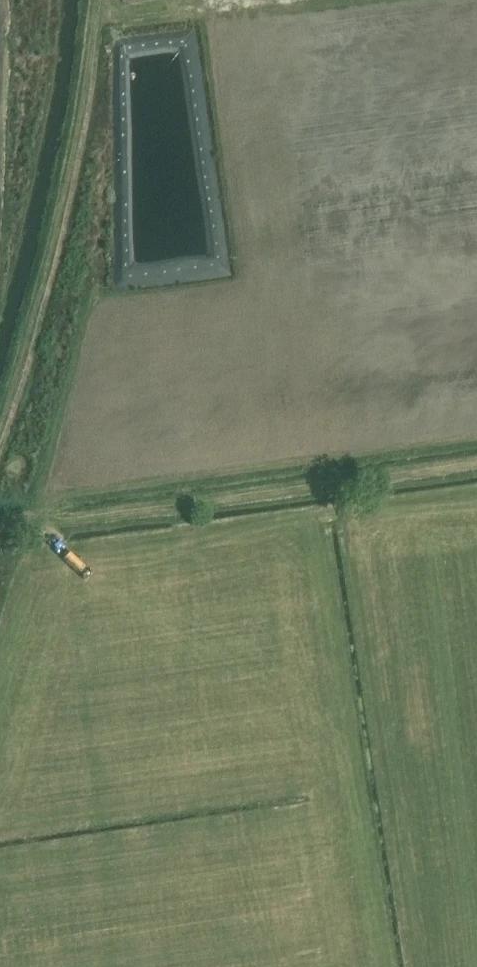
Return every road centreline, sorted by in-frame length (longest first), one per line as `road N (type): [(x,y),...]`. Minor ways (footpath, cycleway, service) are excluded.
road 1 (track): [(0,532),(476,464)]

